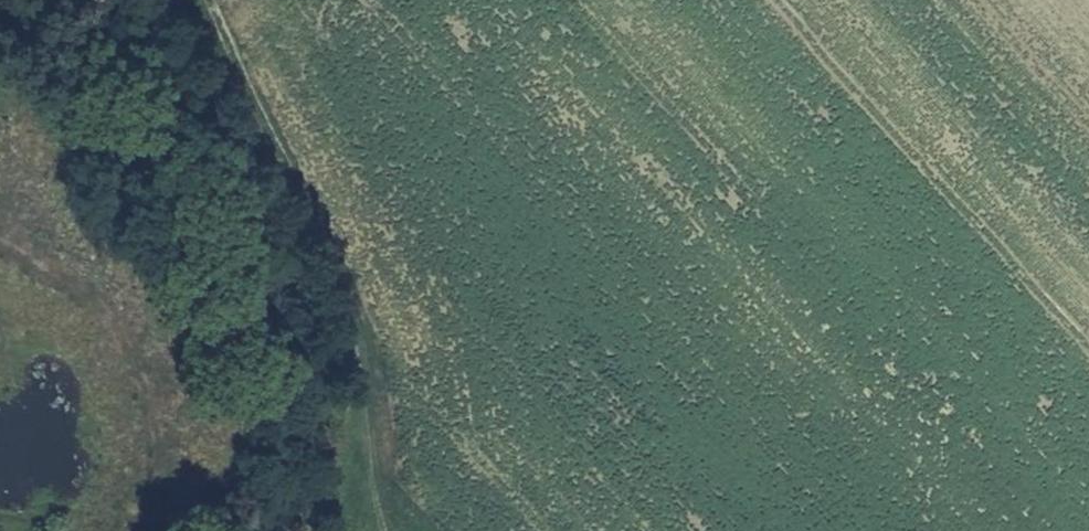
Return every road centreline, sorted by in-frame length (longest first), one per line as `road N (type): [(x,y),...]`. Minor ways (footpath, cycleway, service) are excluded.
road 1 (track): [(0,241),(74,279),(122,328),(159,405),(164,530)]

